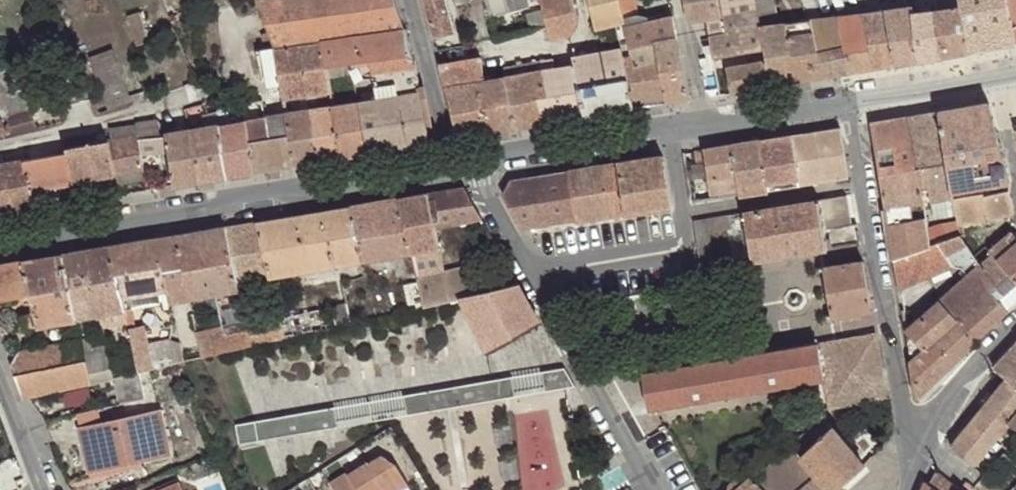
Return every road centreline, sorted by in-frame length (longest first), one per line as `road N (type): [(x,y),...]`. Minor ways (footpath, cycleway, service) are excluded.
road 1 (tertiary): [(453,169),(0,249)]
road 2 (residential): [(471,168),(652,489)]
road 3 (residential): [(910,455),(855,110)]
road 4 (residential): [(453,169),(406,0)]
road 5 (tertiary): [(910,455),(1015,329)]
road 6 (tertiary): [(855,110),(704,133)]
road 7 (tertiary): [(994,78),(855,110)]
road 8 (residential): [(704,133),(679,0)]
road 9 (tertiary): [(704,133),(583,151)]

